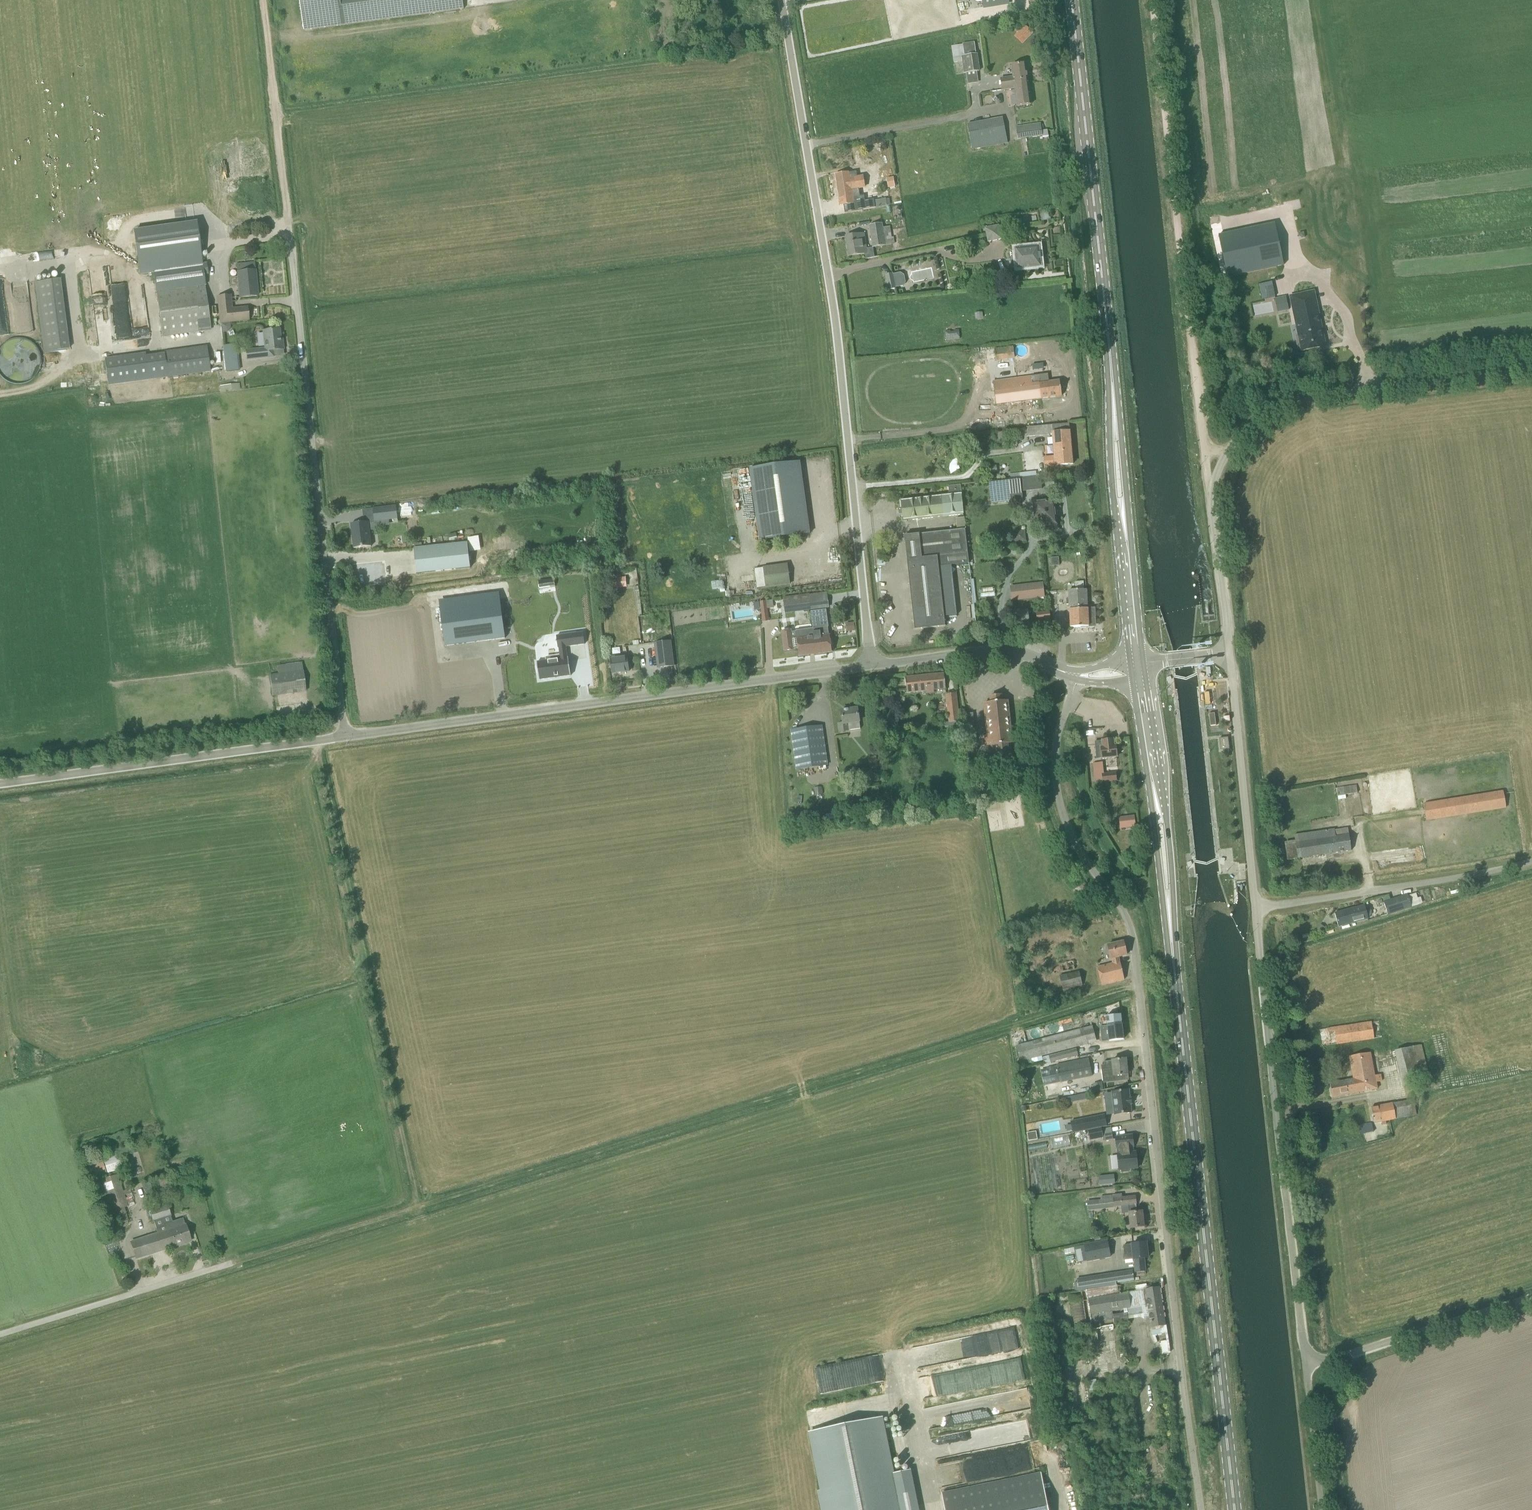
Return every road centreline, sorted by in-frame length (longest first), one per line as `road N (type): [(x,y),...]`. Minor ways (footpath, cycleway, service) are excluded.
road 1 (unclassified): [(1203,1509),(1136,953),(1122,909),(1065,822),(1055,777),(1058,734),(1076,676)]
road 2 (track): [(1140,986),(415,1209)]
road 3 (unclassified): [(869,665),(837,324),(782,0)]
road 4 (primary): [(1236,1509),(1171,943)]
road 5 (unclassified): [(343,738),(869,665)]
road 6 (unclassified): [(1229,653),(1212,496),(1223,457),(1242,434),(1285,404),(1531,370)]
road 7 (unclassified): [(343,738),(287,225)]
road 8 (track): [(1212,496),(1154,0)]
road 9 (track): [(312,742),(415,1209)]
road 10 (unclassified): [(1303,1365),(1257,908)]
road 11 (primary): [(1112,383),(1072,0)]
road 12 (unclassified): [(0,785),(343,738)]
road 13 (unclassified): [(1257,908),(1477,877),(1531,861)]
road 14 (unclassified): [(1257,908),(1229,653)]
road 15 (unclassified): [(0,1334),(232,1265)]
road 16 (unclassified): [(1303,1365),(1531,1296)]
road 17 (track): [(262,0),(287,225)]
road 18 (unclassified): [(1076,676),(997,648),(869,665)]
road 19 (track): [(415,1209),(232,1265)]
road 20 (primary): [(1171,943),(1170,851),(1155,782)]
road 21 (primary): [(1155,782),(1171,943)]
road 22 (primary): [(1124,541),(1128,504),(1112,383)]
road 23 (primary): [(1112,383),(1111,472),(1124,541)]
road 24 (unclassified): [(1321,1509),(1303,1365)]
road 25 (primary): [(1137,664),(1124,541)]

